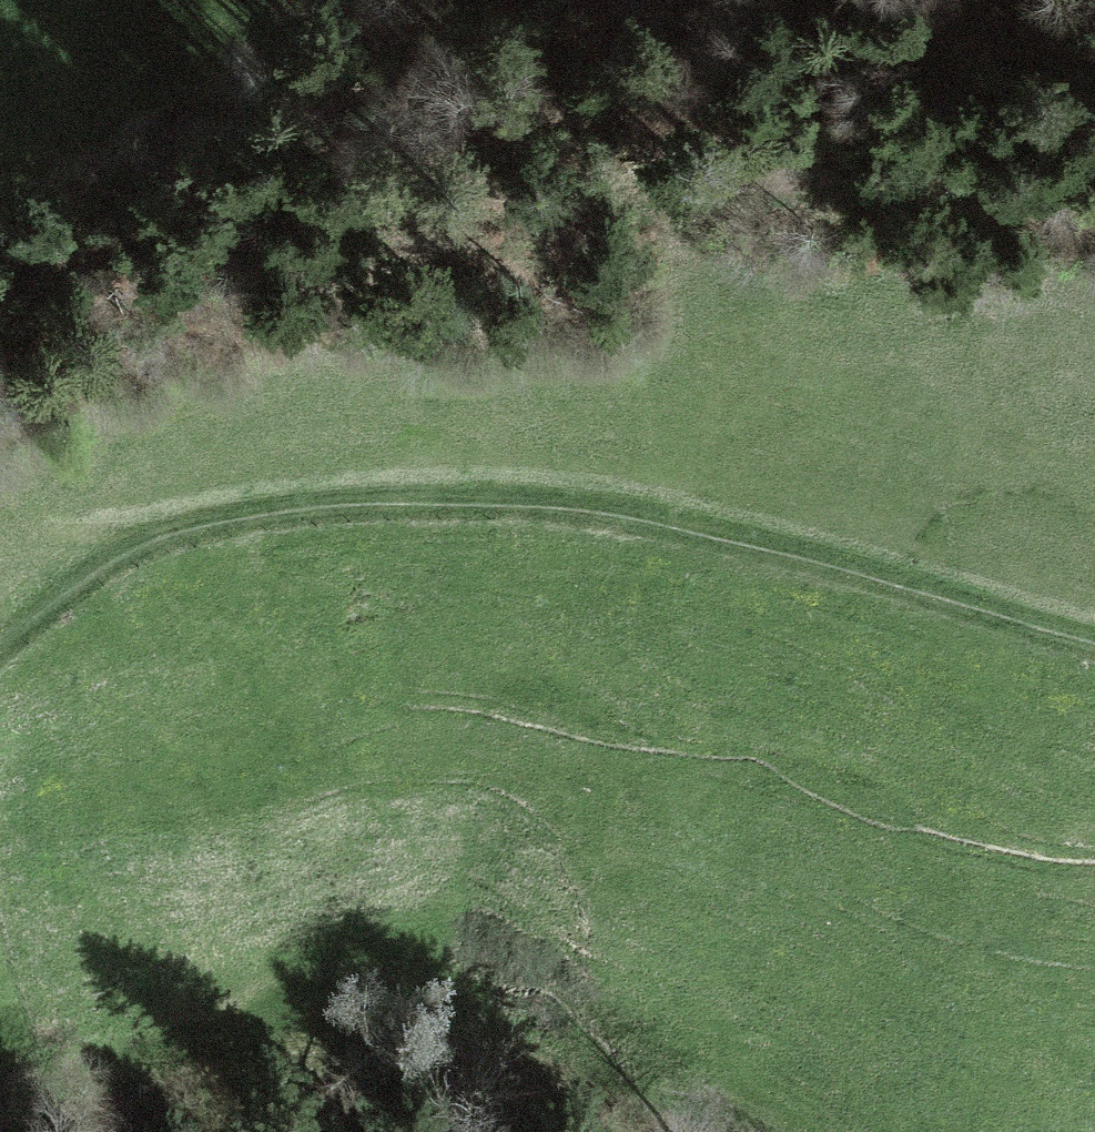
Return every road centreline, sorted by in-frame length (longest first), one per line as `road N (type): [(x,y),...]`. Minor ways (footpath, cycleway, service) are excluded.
road 1 (track): [(1094,641),(637,513),(545,500),(422,499),(298,506),(141,541),(79,576),(0,644)]
road 2 (track): [(0,312),(187,250),(382,205),(599,187),(816,186),(997,208),(1094,229)]
road 3 (track): [(0,1129),(12,1113),(125,1049),(306,1011),(479,1015),(711,1092),(783,1131)]

